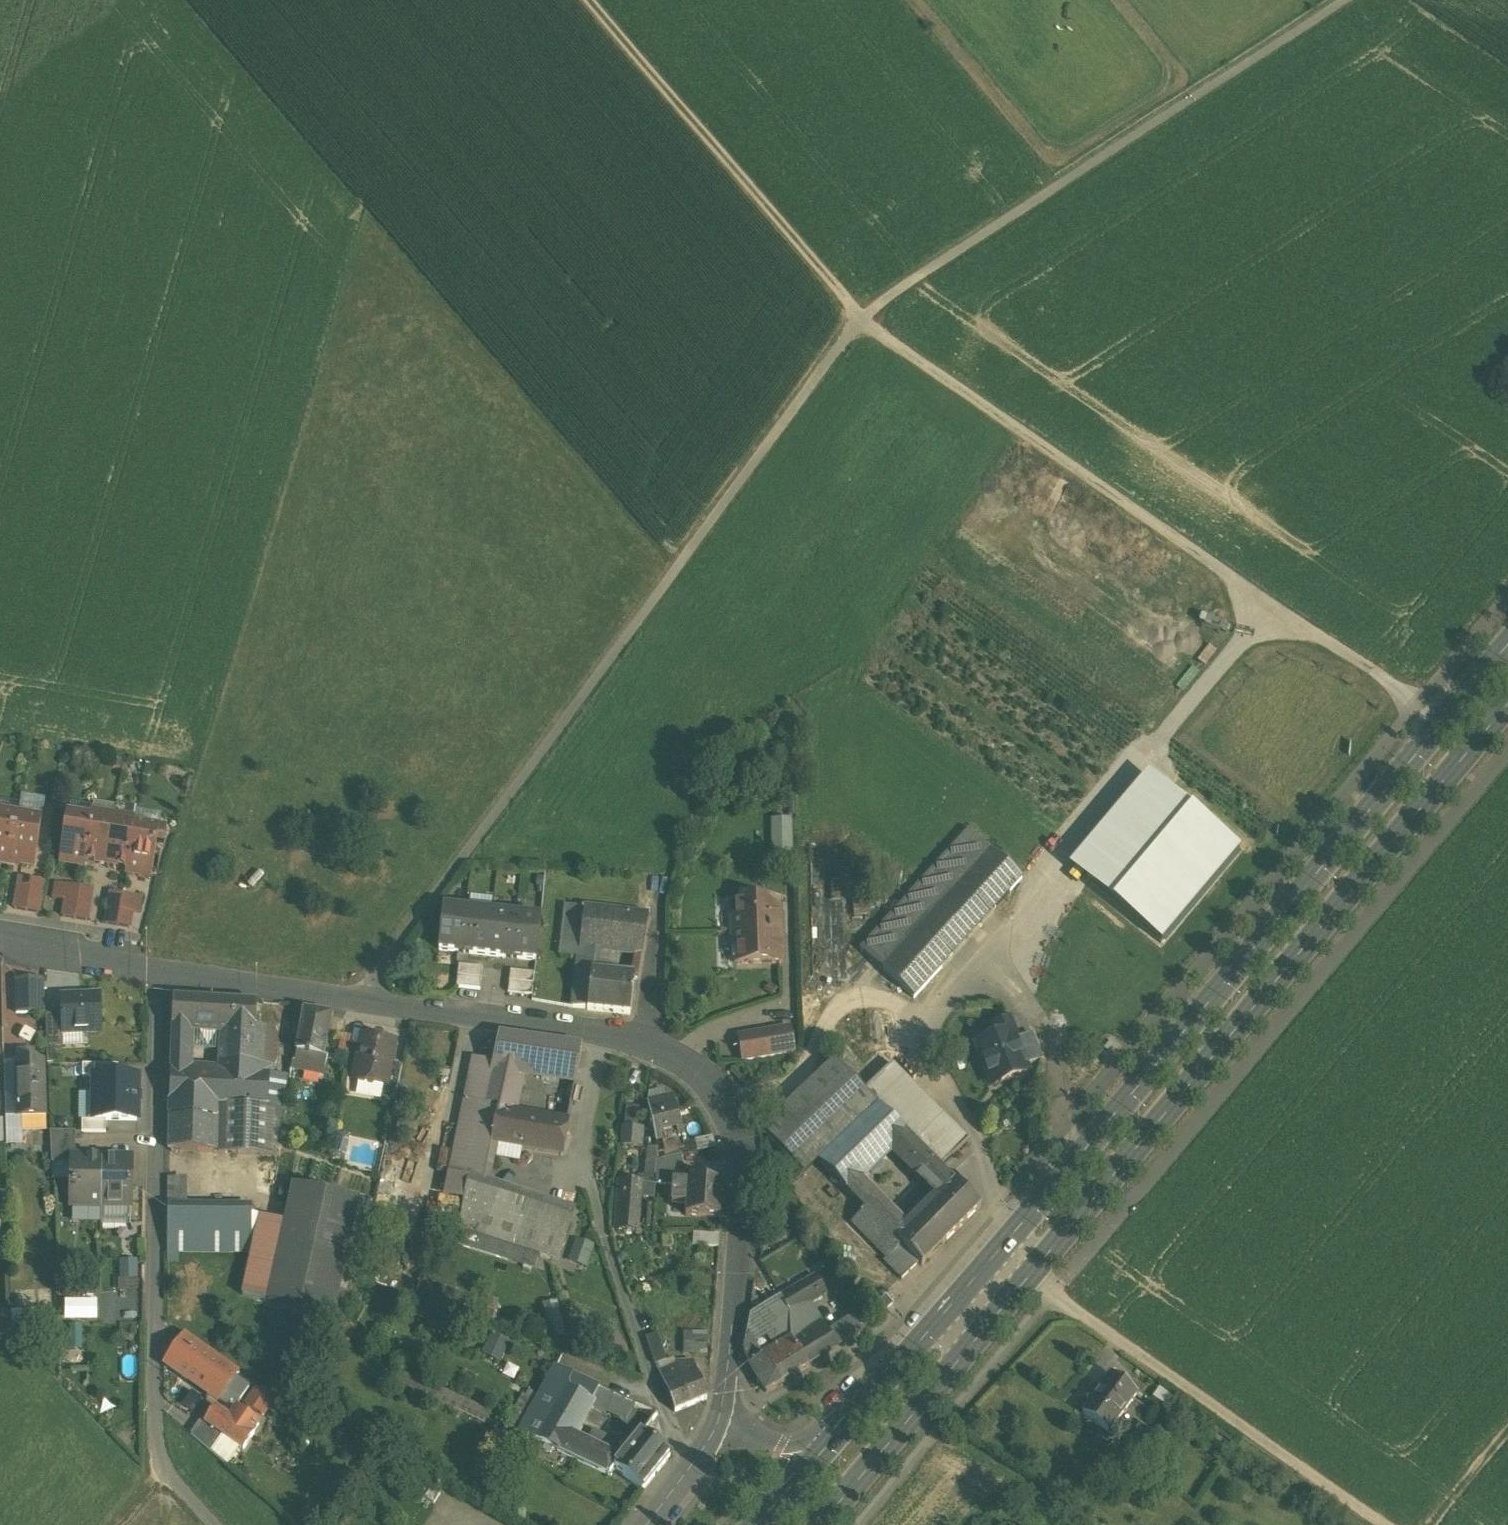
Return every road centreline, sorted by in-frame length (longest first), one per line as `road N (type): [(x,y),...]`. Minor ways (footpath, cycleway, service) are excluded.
road 1 (primary): [(819,1524),(1507,705)]
road 2 (primary): [(1507,646),(830,1442)]
road 3 (tertiary): [(159,968),(642,1045),(697,1072),(745,1138),(748,1199),(717,1424)]
road 4 (track): [(371,1002),(376,974),(861,317)]
road 5 (track): [(861,317),(1442,724)]
road 6 (track): [(861,317),(1349,0)]
road 7 (residential): [(159,968),(155,1422),(170,1478)]
road 8 (track): [(592,0),(861,317)]
road 9 (track): [(1385,1524),(1050,1291)]
road 10 (track): [(577,1149),(691,1466)]
road 11 (tertiary): [(0,936),(159,968)]
road 12 (tertiary): [(717,1424),(647,1524)]

